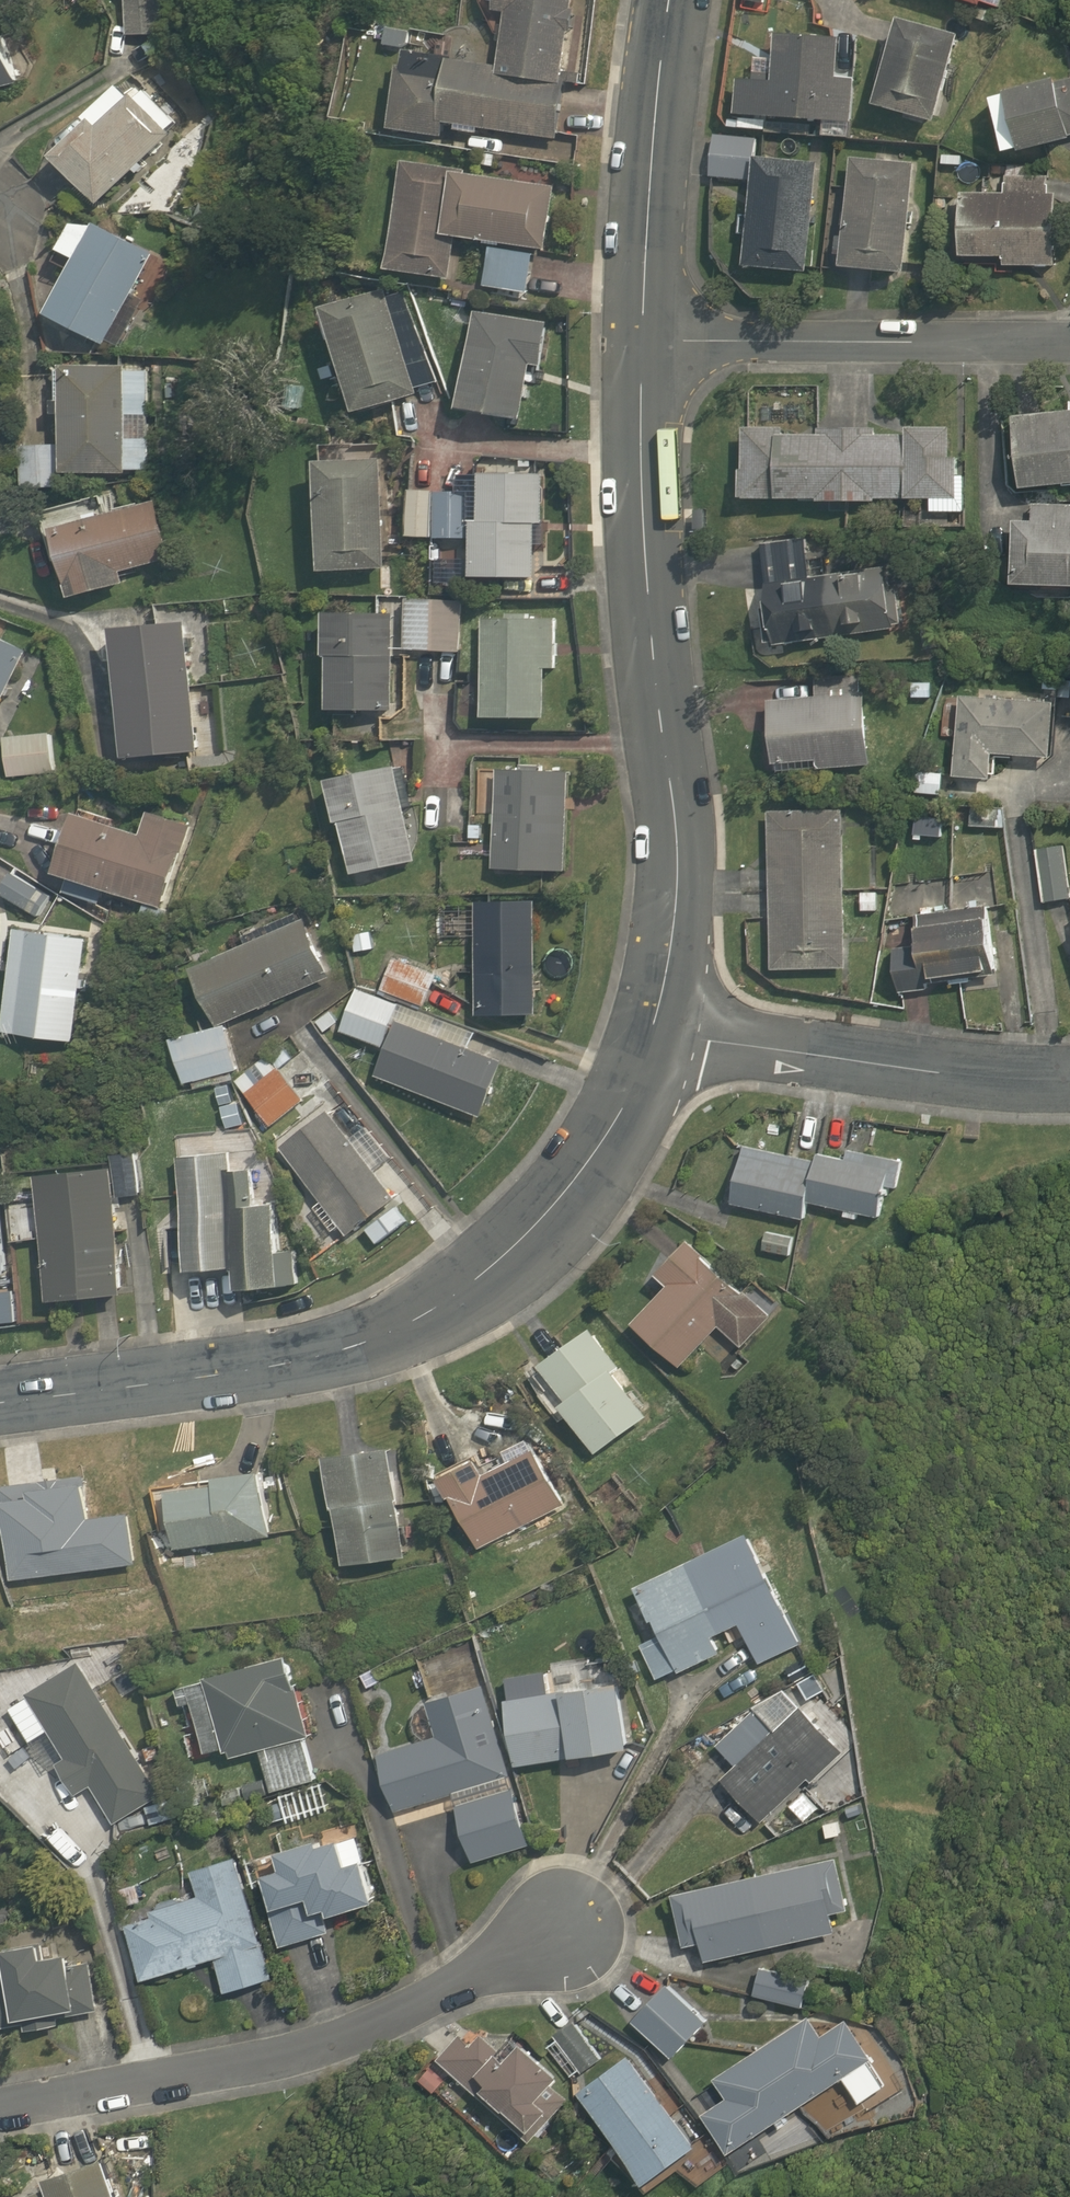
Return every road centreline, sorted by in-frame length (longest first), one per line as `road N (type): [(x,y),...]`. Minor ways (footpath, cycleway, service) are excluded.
road 1 (residential): [(0,1403),(264,1368),(410,1325),(476,1283),(528,1233),(618,1106),(650,1034)]
road 2 (residential): [(650,1034),(673,927),(676,851),(649,618),(642,340)]
road 3 (residential): [(0,2107),(267,2060),(448,1988),(610,1905)]
road 4 (residential): [(642,340),(1069,345)]
road 5 (residential): [(650,1034),(937,1074),(1069,1071)]
road 6 (residential): [(642,340),(683,0)]

